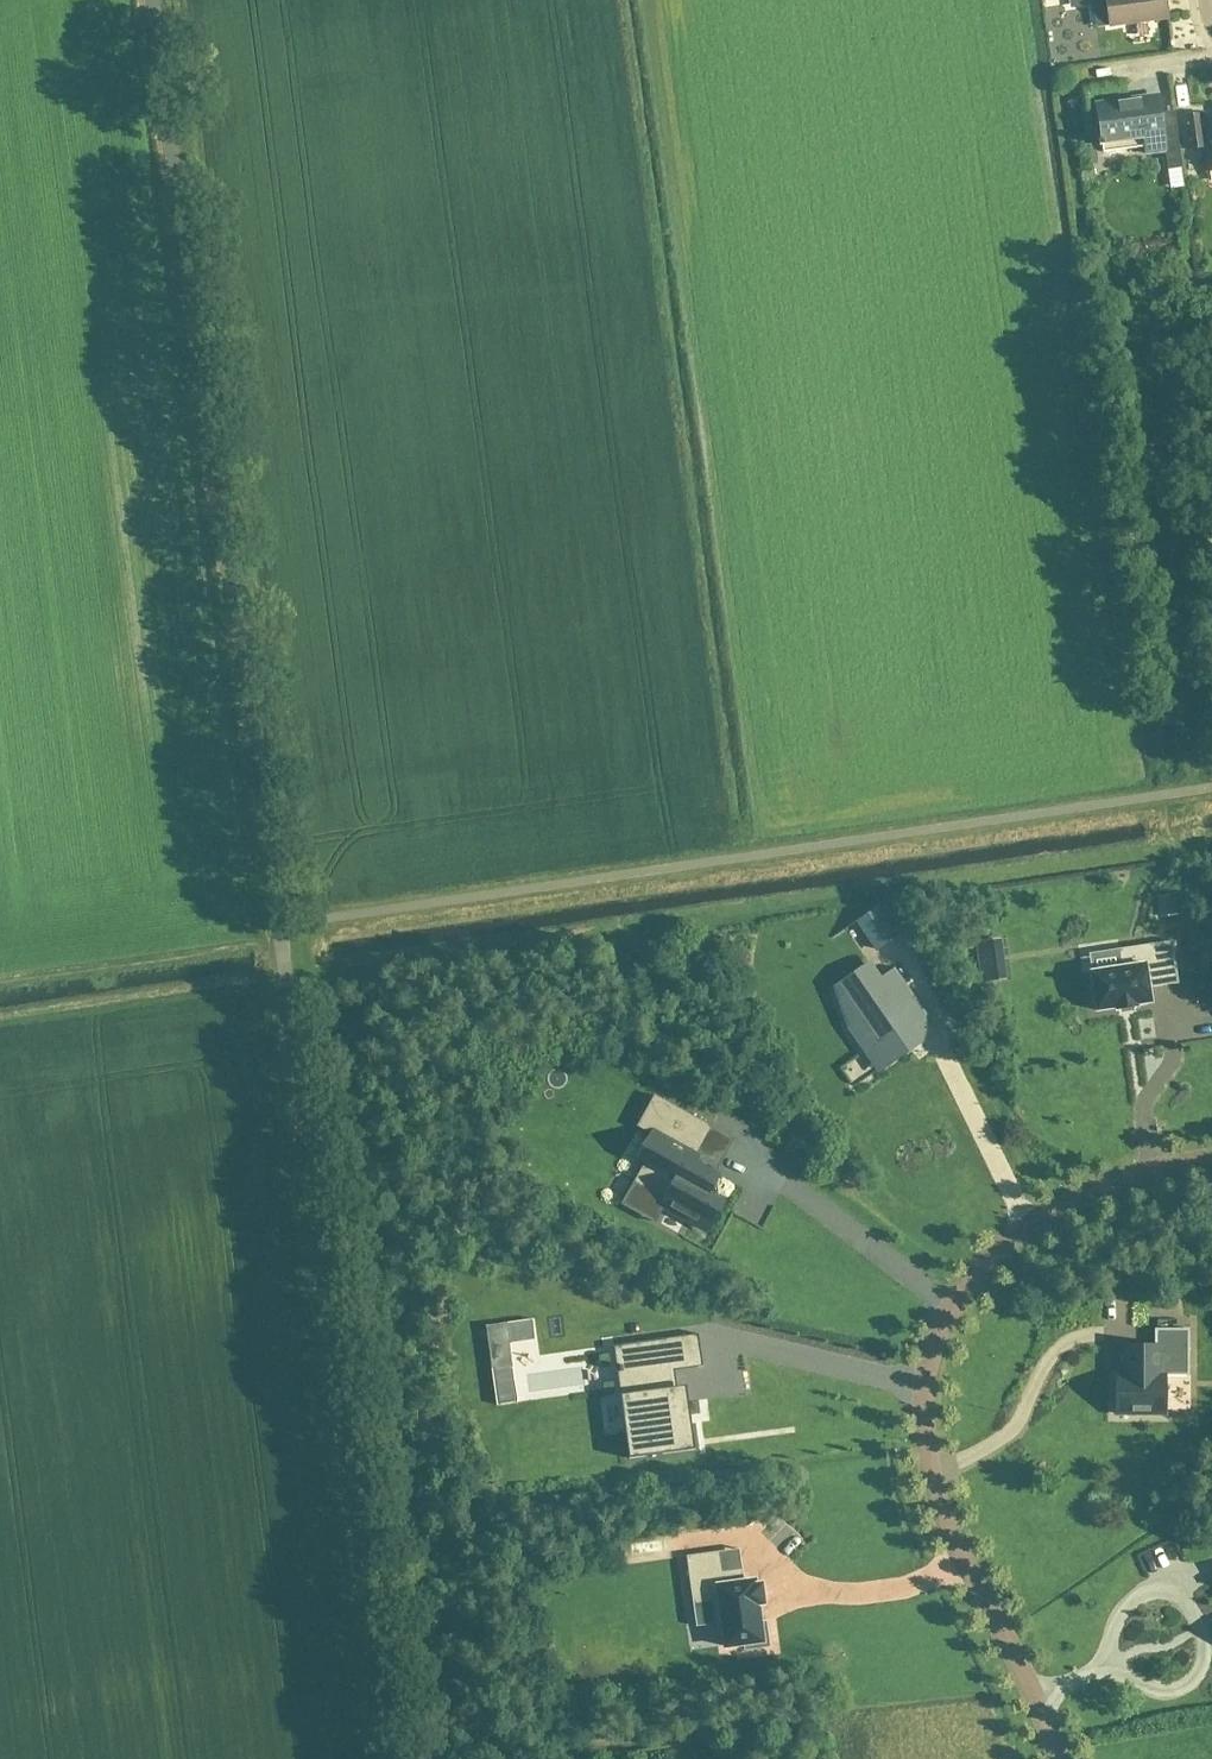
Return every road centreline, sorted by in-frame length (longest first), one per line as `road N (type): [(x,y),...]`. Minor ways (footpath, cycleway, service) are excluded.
road 1 (residential): [(1055,1758),(959,1554),(932,1477),(923,1411),(935,1359),(956,1303),(1006,1251),(1067,1209),(1162,1173),(1211,1167)]

